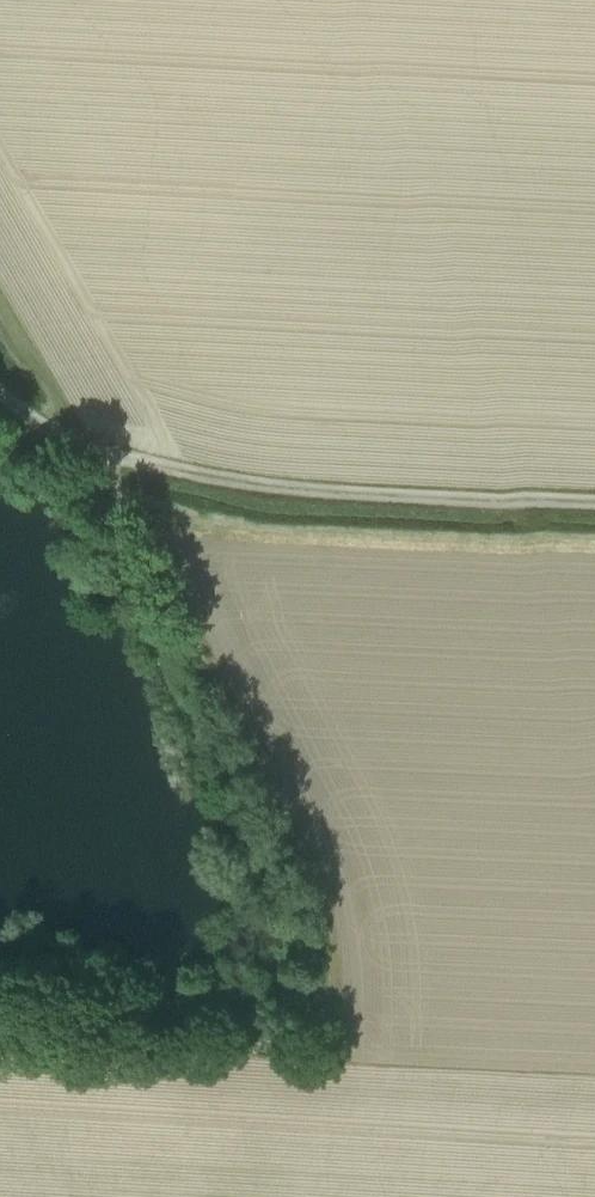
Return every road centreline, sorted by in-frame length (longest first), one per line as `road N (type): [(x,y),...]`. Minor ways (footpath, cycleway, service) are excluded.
road 1 (track): [(0,388),(71,438),(267,484),(594,499)]

